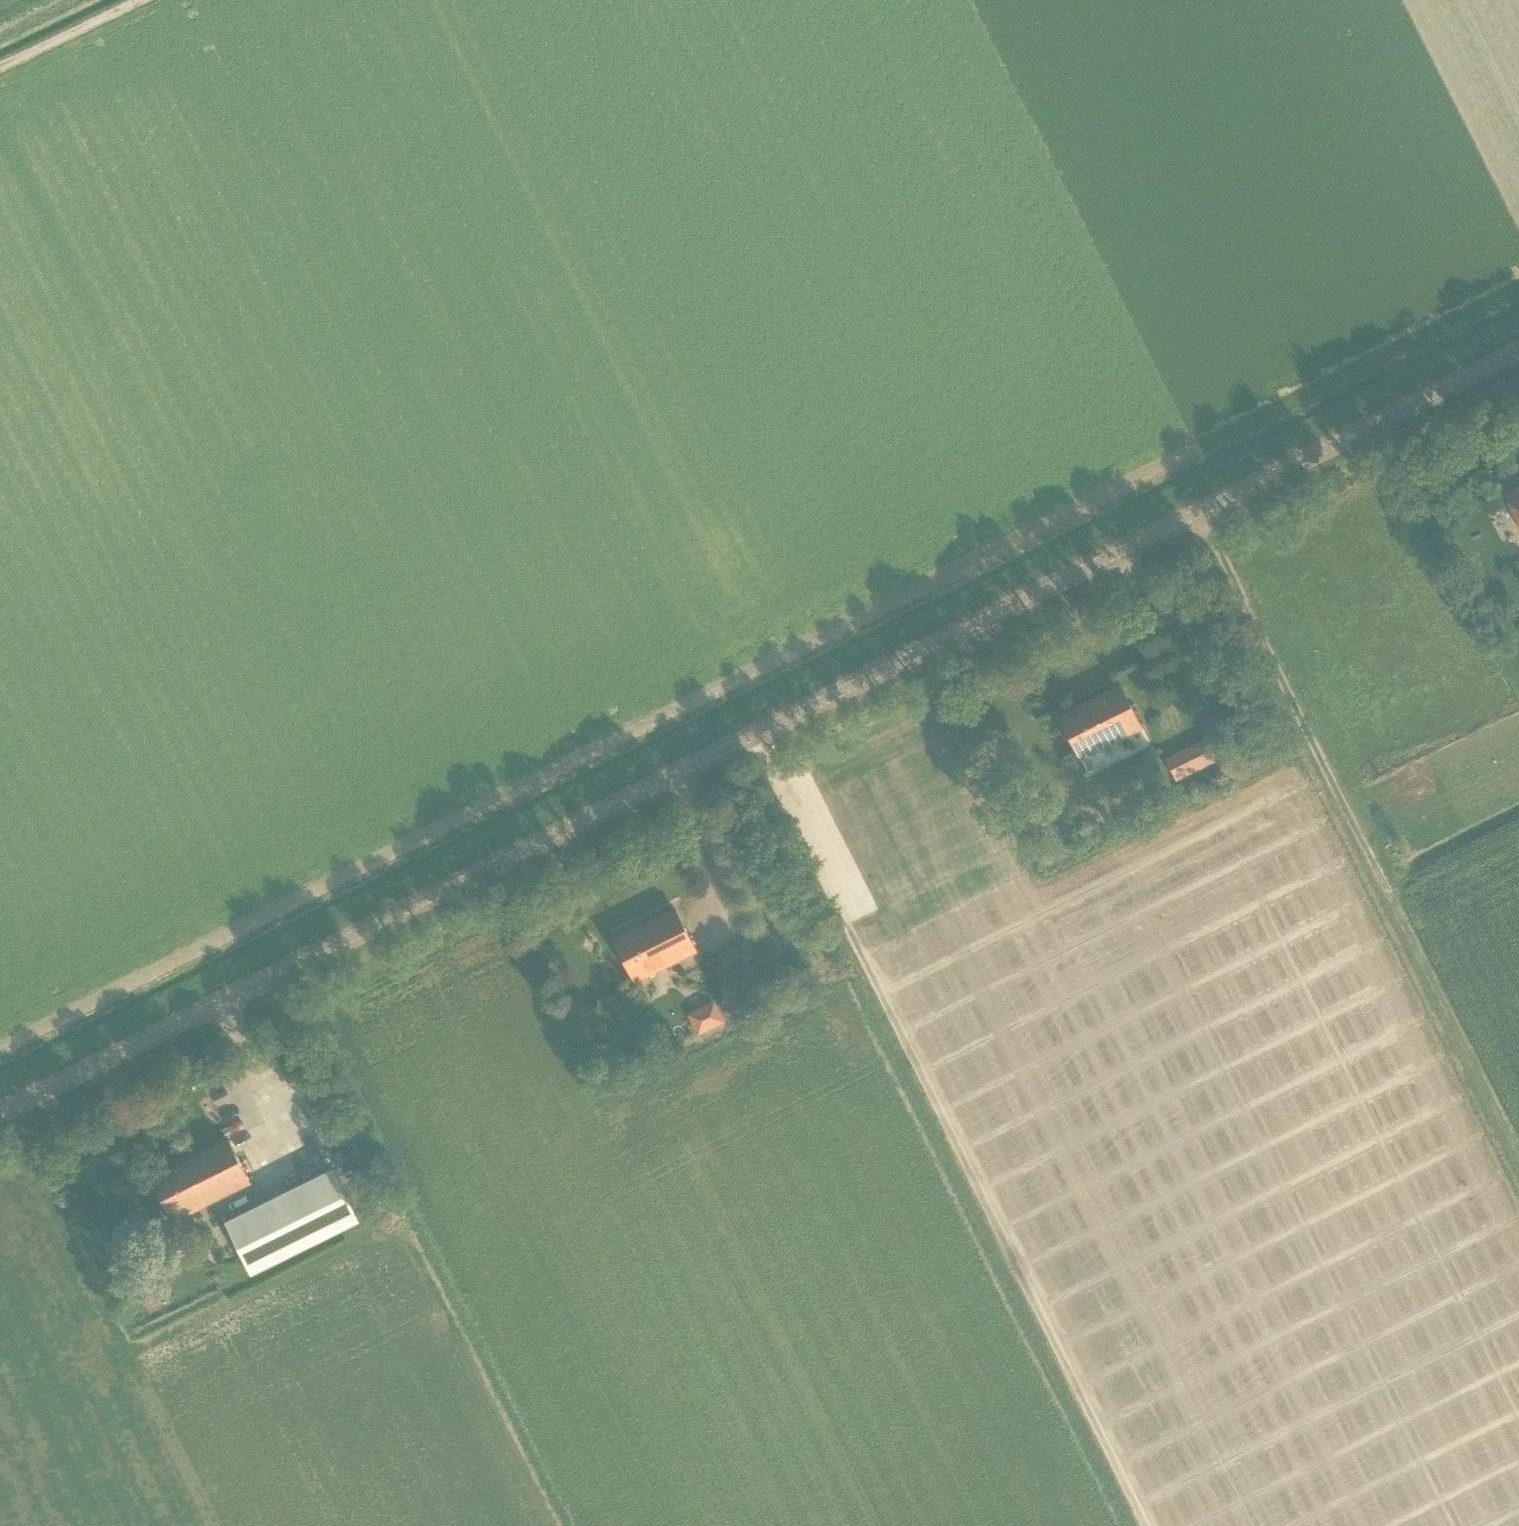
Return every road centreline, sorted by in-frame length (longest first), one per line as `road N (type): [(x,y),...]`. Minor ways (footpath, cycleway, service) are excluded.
road 1 (unclassified): [(0,1110),(1518,351)]

